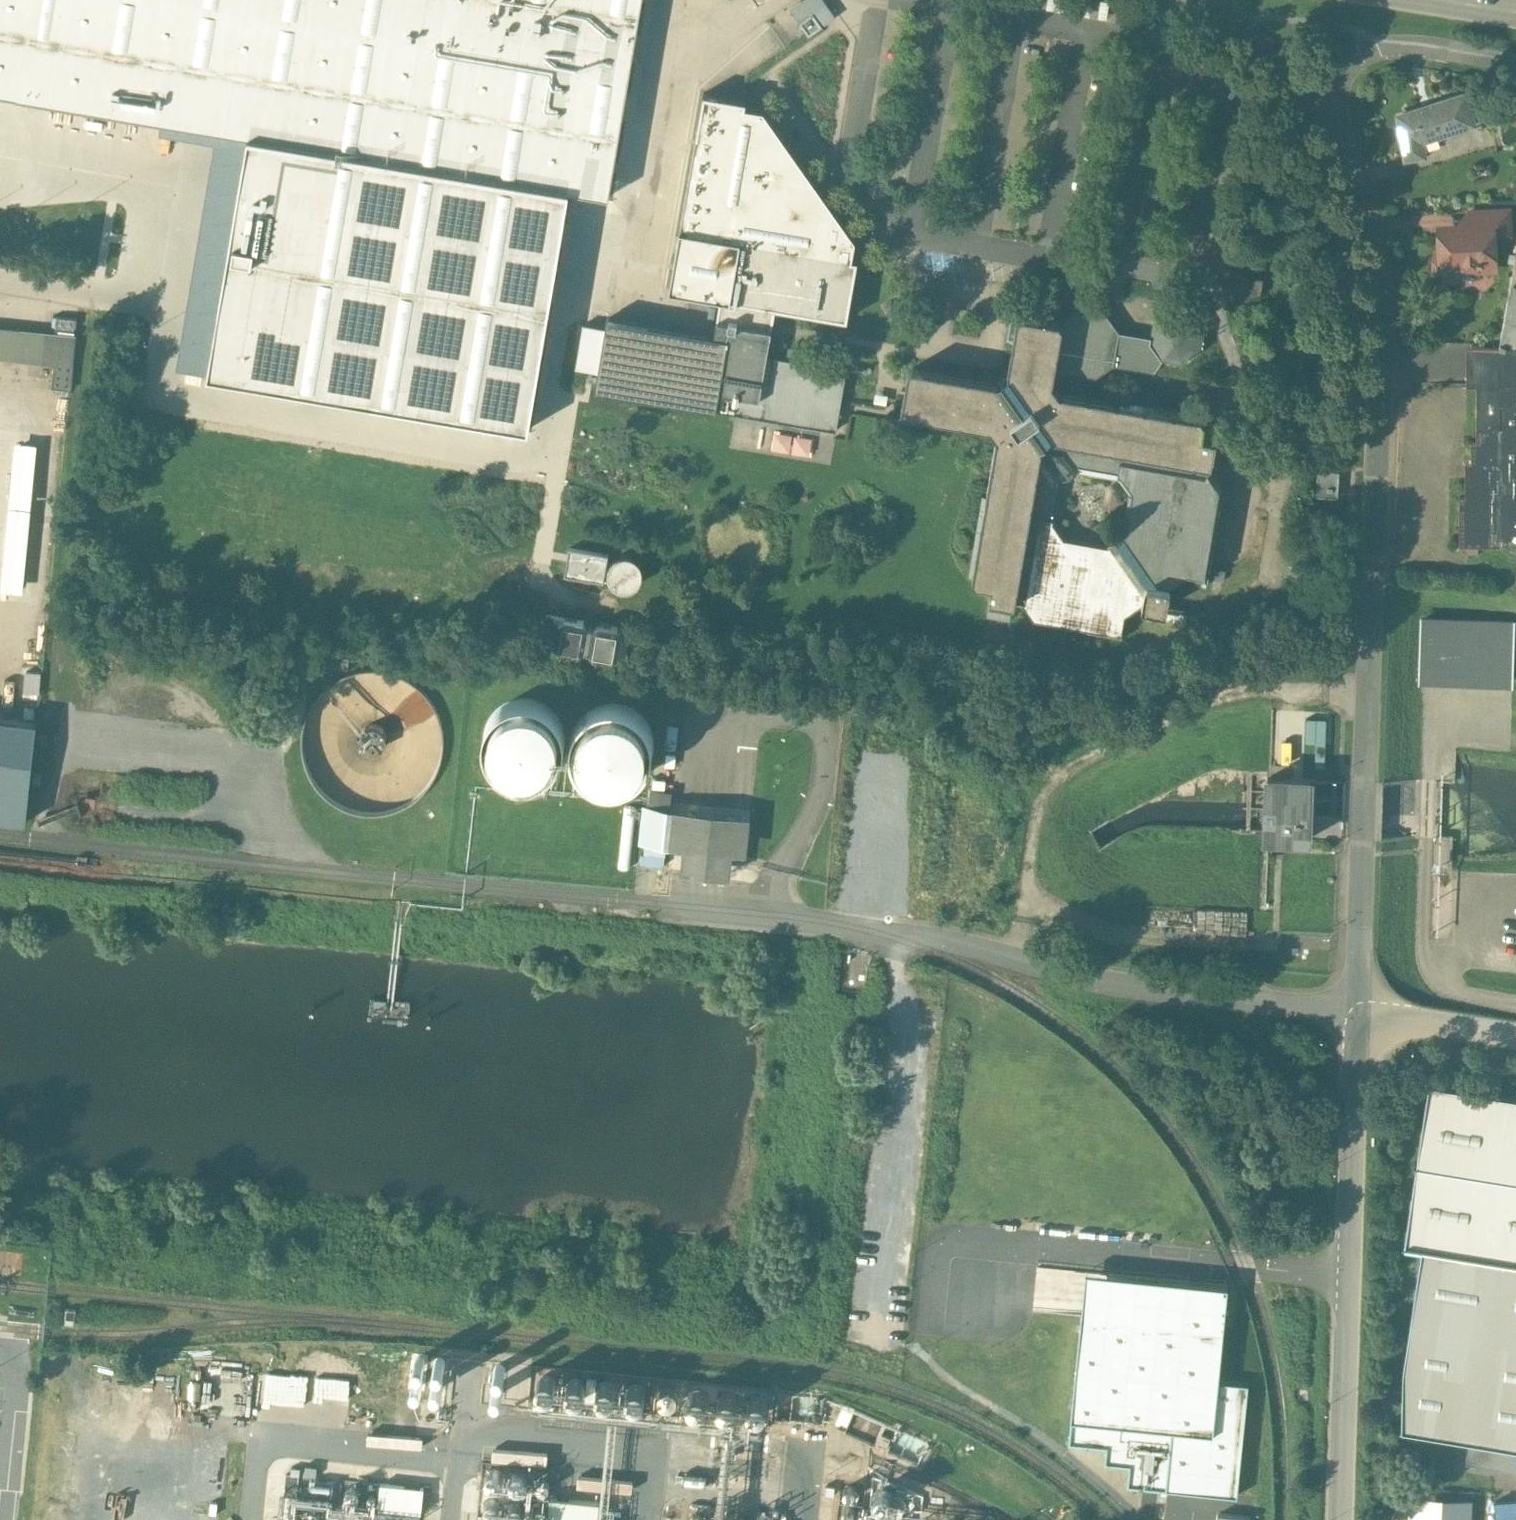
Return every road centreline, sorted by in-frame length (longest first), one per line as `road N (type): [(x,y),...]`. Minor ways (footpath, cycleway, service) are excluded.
road 1 (unclassified): [(1216,0),(1278,54),(1346,152),(1372,251),(1382,398),(1368,555),(1357,1018)]
road 2 (unclassified): [(1357,1018),(833,929)]
road 3 (unclassified): [(1357,1018),(1337,1519)]
road 4 (unclassified): [(1515,1040),(1357,1018)]
road 5 (track): [(1368,555),(1483,562),(1515,577)]

